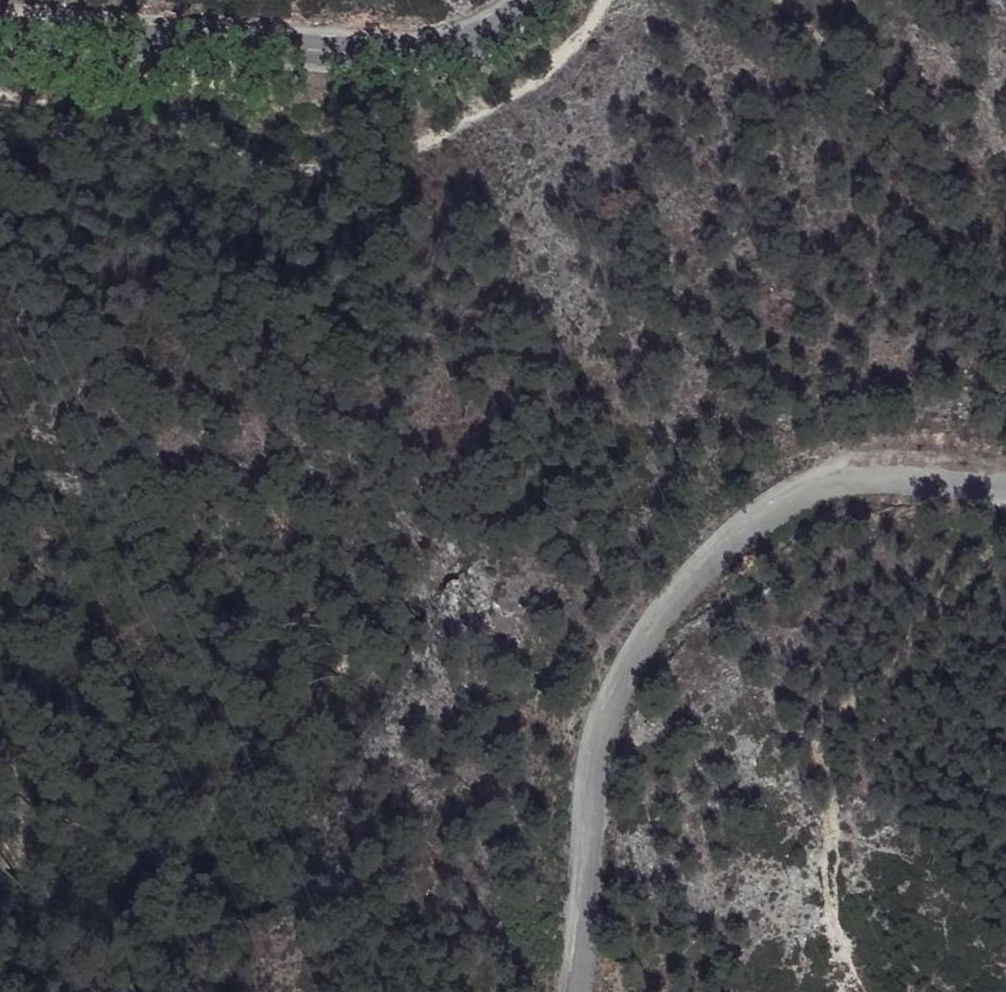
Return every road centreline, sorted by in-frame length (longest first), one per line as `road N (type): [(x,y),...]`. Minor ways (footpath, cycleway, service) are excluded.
road 1 (secondary): [(513,0),(456,38),(402,50),(0,24)]

